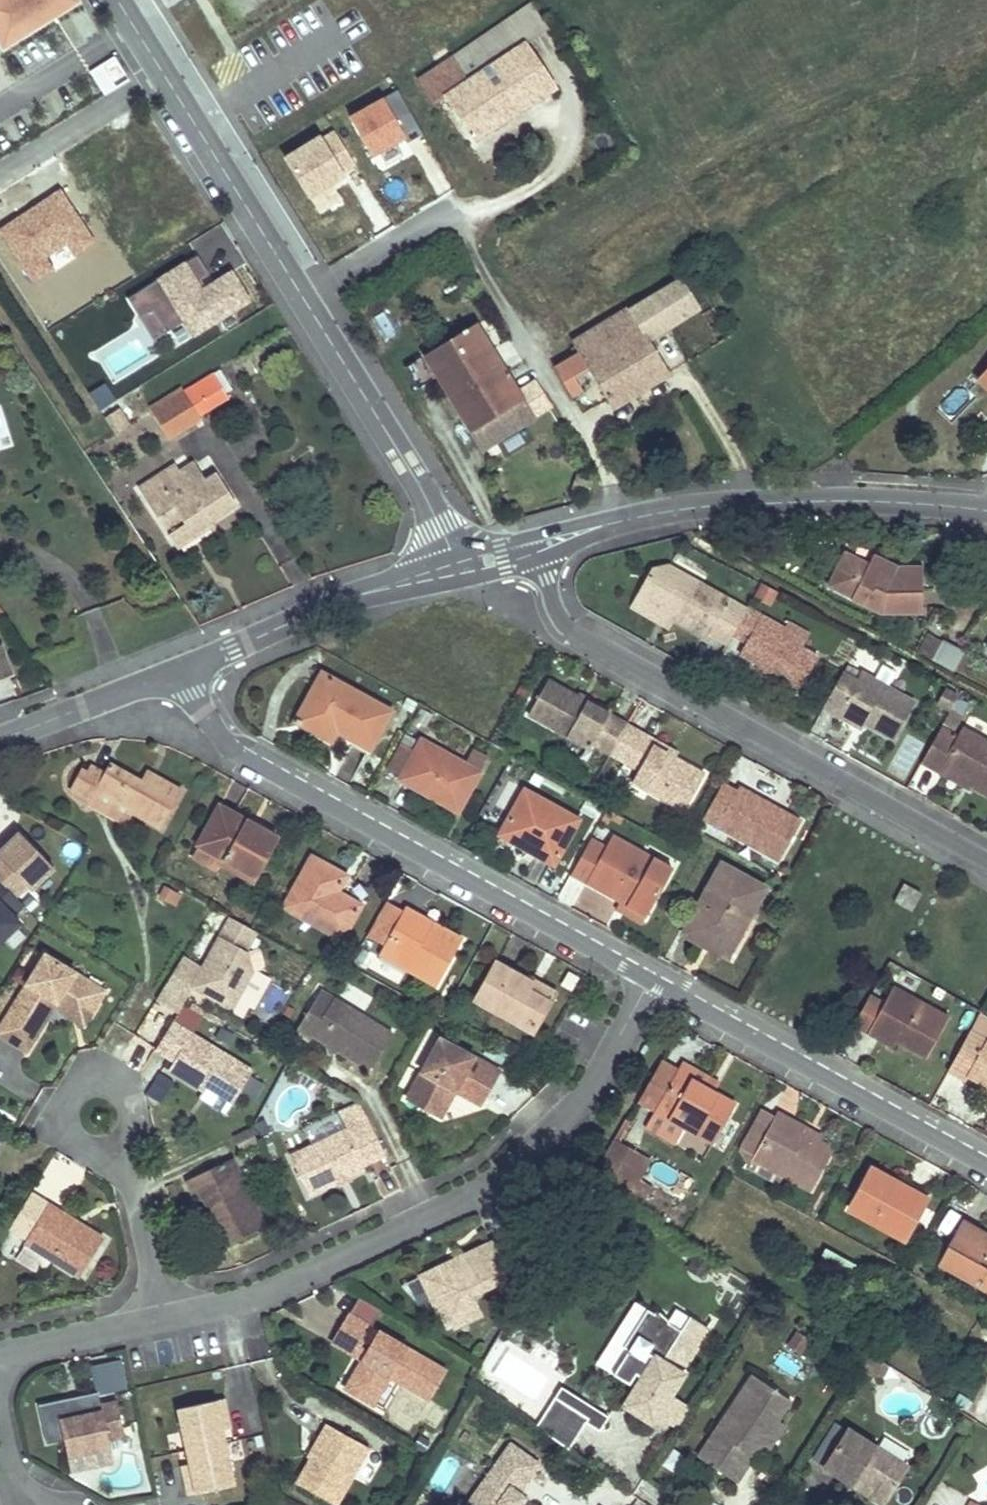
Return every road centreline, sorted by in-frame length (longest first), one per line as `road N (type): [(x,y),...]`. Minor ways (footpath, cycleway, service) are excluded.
road 1 (residential): [(117,0),(406,464),(454,555)]
road 2 (residential): [(649,979),(593,1091),(527,1158),(229,1308),(166,1320)]
road 3 (residential): [(181,673),(237,750),(649,979)]
road 4 (residential): [(986,861),(577,633),(552,601),(542,561)]
road 5 (residential): [(649,979),(986,1166)]
road 6 (residential): [(986,511),(785,501),(622,521)]
road 7 (residential): [(139,1178),(136,1121),(124,1091),(105,1080),(85,1082),(64,1101),(62,1122),(76,1143),(112,1159)]
road 8 (residential): [(181,673),(0,740)]
road 9 (residential): [(166,1320),(0,1355)]
road 10 (residential): [(318,612),(181,673)]
road 11 (residential): [(318,612),(463,581)]
road 12 (residential): [(454,555),(318,612)]
road 13 (residential): [(166,1320),(139,1178)]

